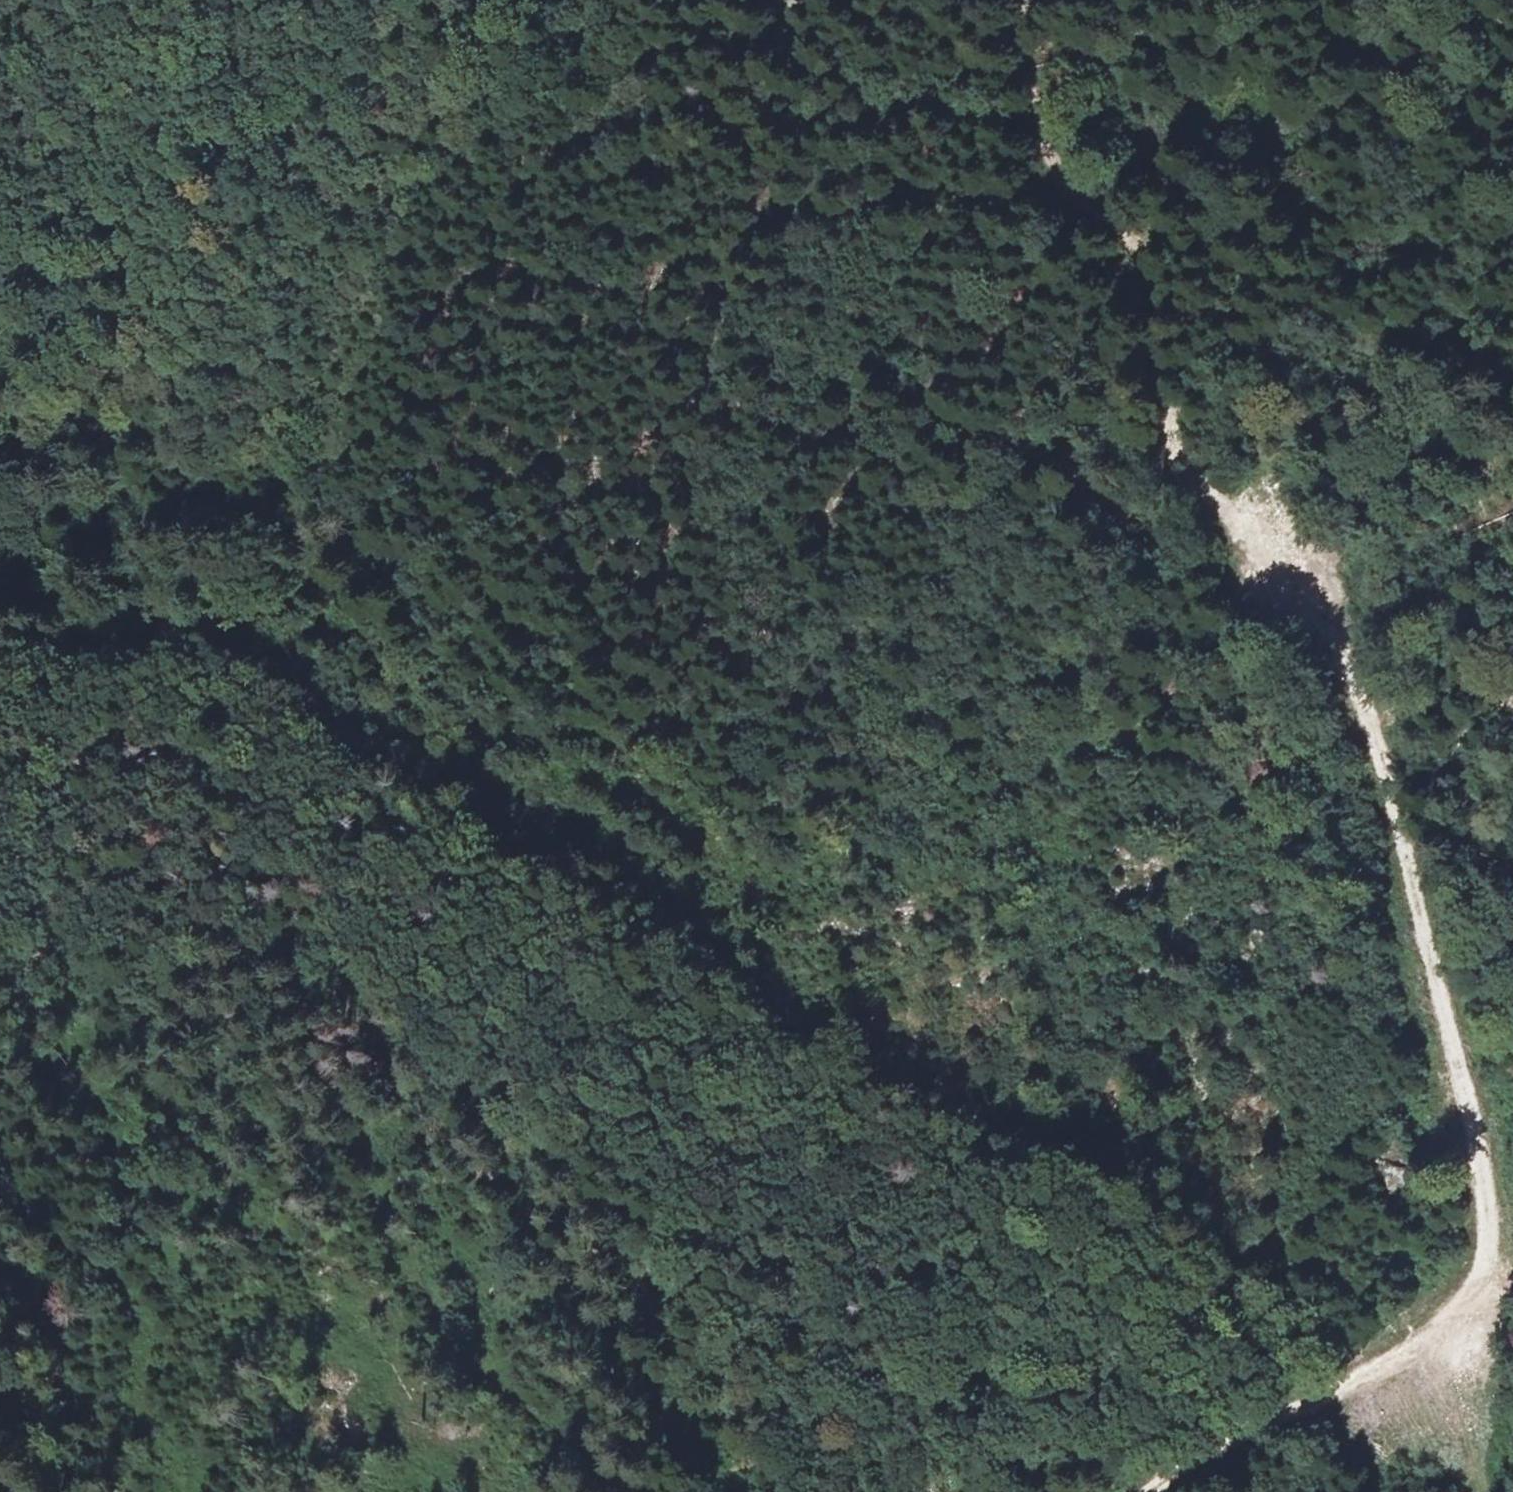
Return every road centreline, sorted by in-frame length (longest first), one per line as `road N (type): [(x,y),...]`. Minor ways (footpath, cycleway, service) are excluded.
road 1 (track): [(1157,1491),(1399,1354),(1476,1286),(1496,1235),(1372,700),(1280,541),(1173,413),(1151,252),(1062,156),(1025,0)]
road 2 (track): [(608,0),(554,22),(464,106),(377,290),(295,418),(284,582),(224,624),(0,645)]

